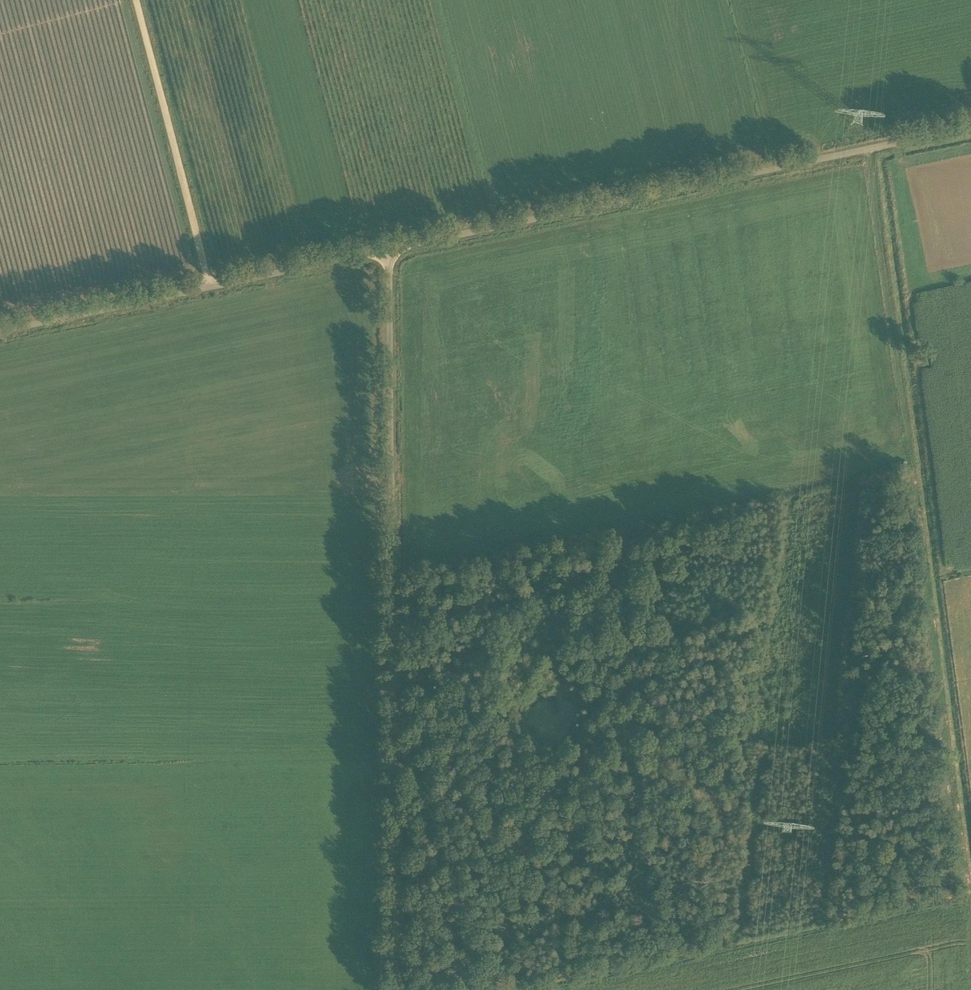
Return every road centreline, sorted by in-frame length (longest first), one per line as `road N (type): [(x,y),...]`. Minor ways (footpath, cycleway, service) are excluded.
road 1 (unclassified): [(398,989),(388,252)]
road 2 (unclassified): [(388,252),(970,128)]
road 3 (unclassified): [(0,334),(388,252)]
road 4 (track): [(134,0),(209,290)]

